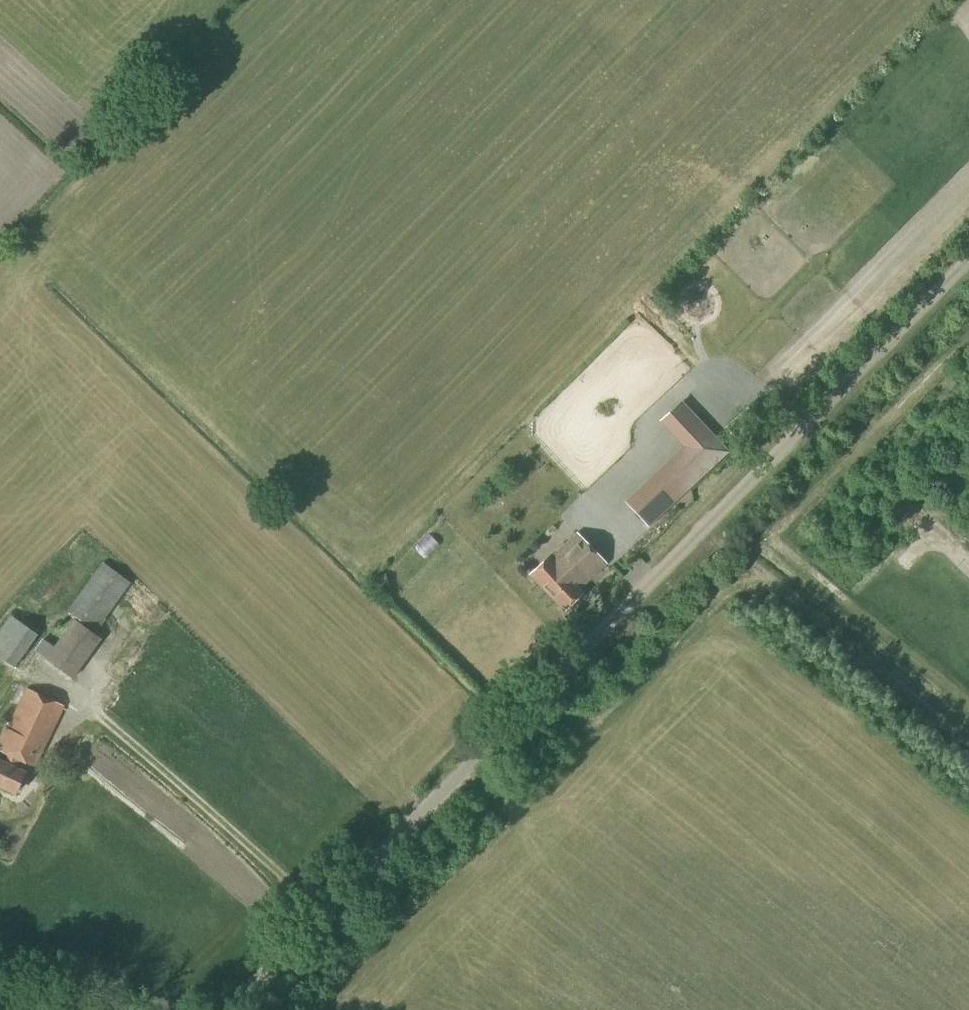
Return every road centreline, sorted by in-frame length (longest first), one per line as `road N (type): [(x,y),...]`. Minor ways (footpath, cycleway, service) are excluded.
road 1 (unclassified): [(233,1009),(968,263)]
road 2 (track): [(321,918),(88,709)]

